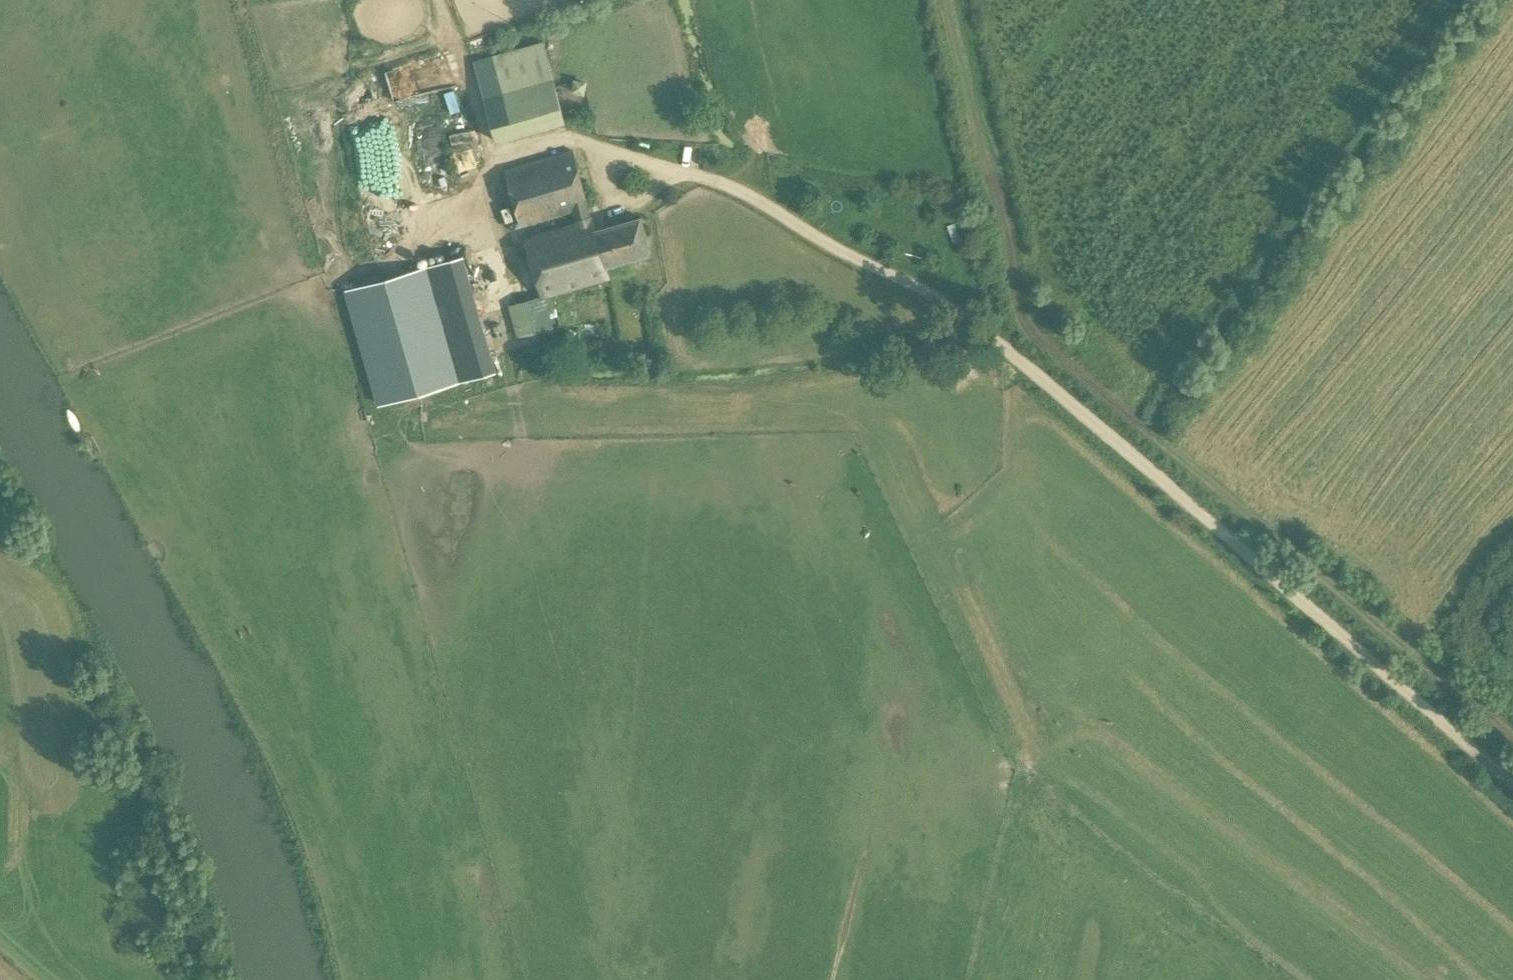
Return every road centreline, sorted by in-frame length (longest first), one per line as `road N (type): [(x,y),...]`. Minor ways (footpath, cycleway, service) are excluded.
road 1 (track): [(1512,736),(1015,314)]
road 2 (track): [(1015,314),(942,0)]

